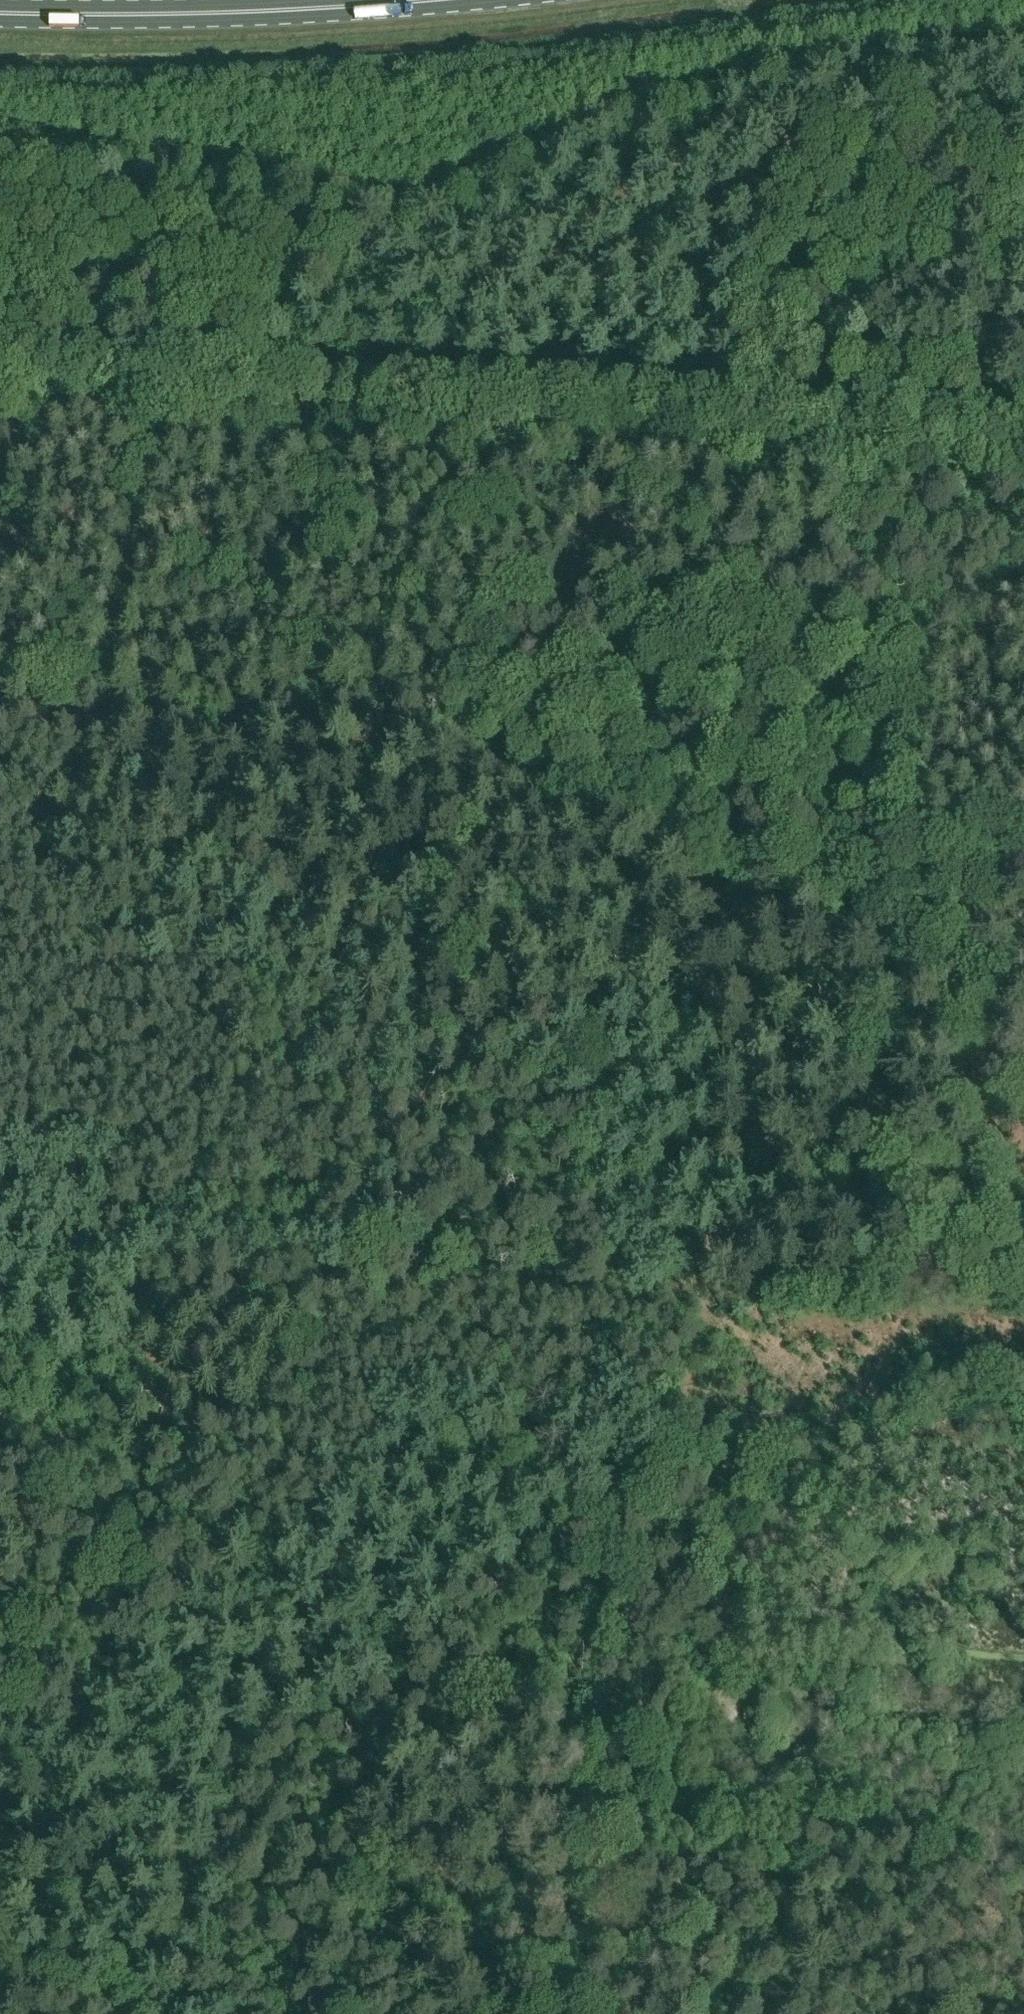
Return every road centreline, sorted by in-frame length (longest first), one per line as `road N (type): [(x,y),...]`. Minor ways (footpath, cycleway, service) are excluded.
road 1 (unclassified): [(1023,474),(0,397)]
road 2 (primary): [(428,0),(222,13),(0,12)]

